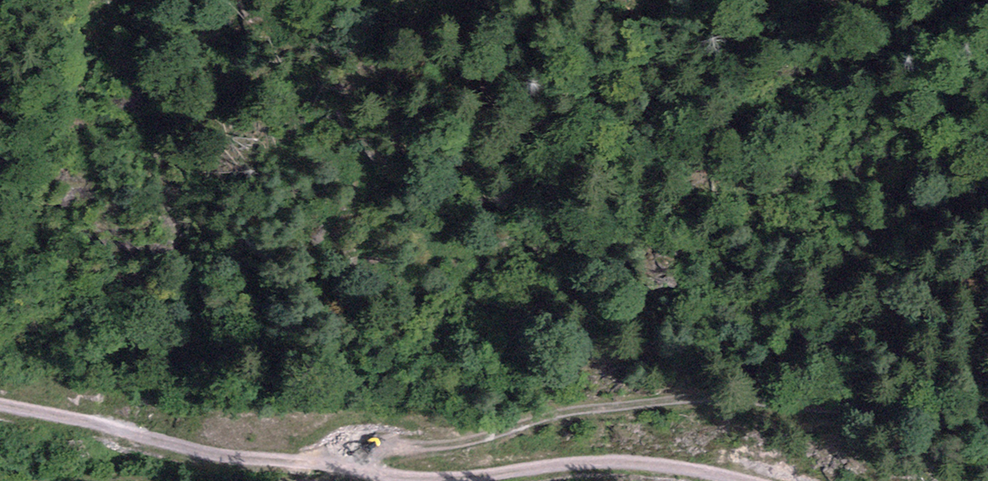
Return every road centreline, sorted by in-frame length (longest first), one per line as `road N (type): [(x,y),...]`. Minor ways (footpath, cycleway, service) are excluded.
road 1 (track): [(736,480),(696,472),(331,476),(210,460),(55,393),(0,384)]
road 2 (track): [(312,480),(574,410),(696,396),(987,408)]

